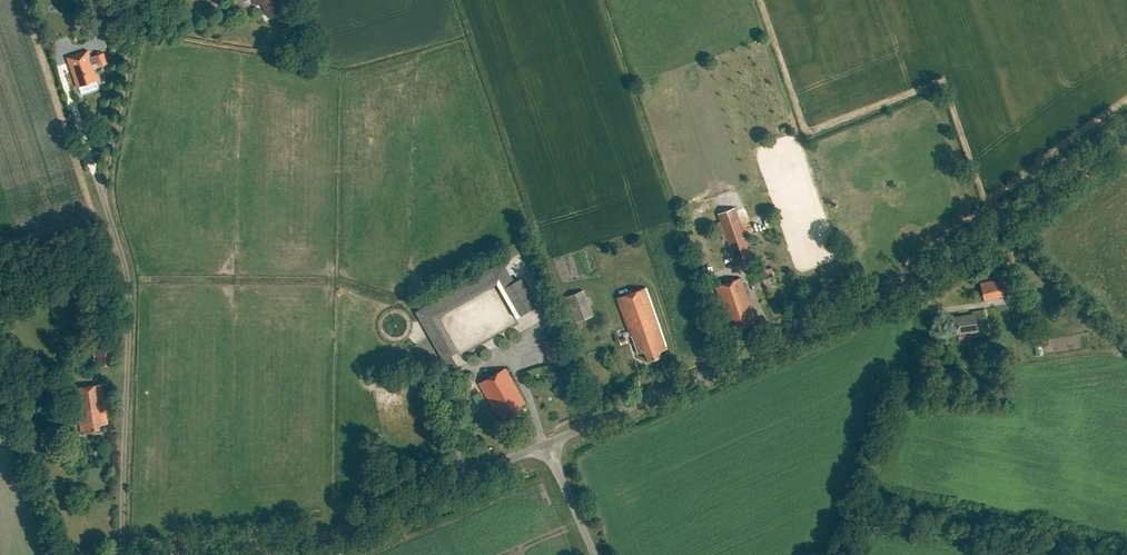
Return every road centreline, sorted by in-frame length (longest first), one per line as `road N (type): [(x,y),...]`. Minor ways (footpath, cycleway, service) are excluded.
road 1 (unclassified): [(547,443),(938,269),(1126,135)]
road 2 (unclassified): [(176,554),(349,528),(547,443)]
road 3 (track): [(122,554),(129,302),(102,196)]
road 4 (unclassified): [(217,35),(133,29),(102,196),(93,167)]
road 5 (unclassified): [(592,554),(547,443)]

